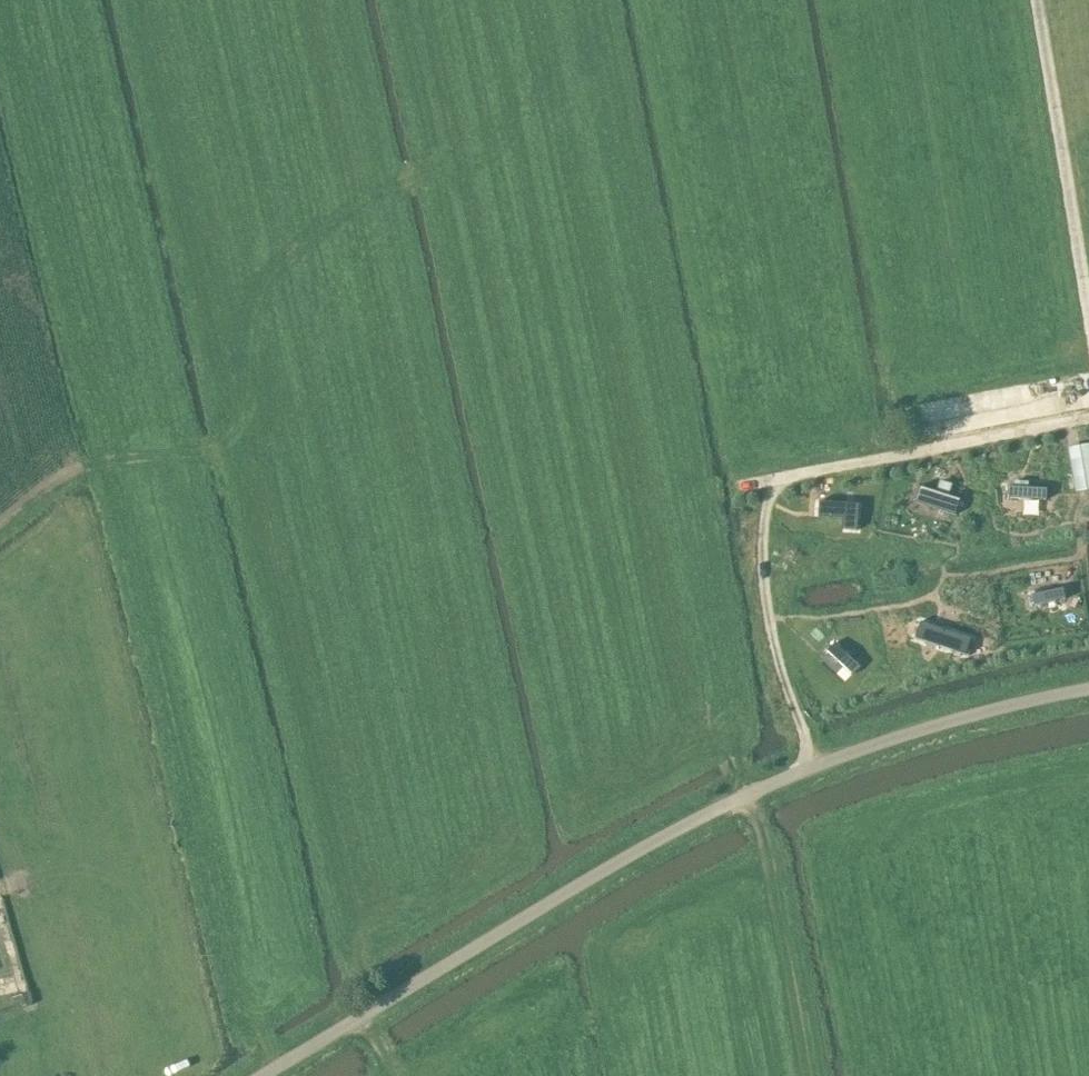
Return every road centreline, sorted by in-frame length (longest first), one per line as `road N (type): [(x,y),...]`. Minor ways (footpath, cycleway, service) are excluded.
road 1 (unclassified): [(259,1075),(628,855),(746,794),(844,754),(1088,688)]
road 2 (track): [(1088,322),(1038,0)]

